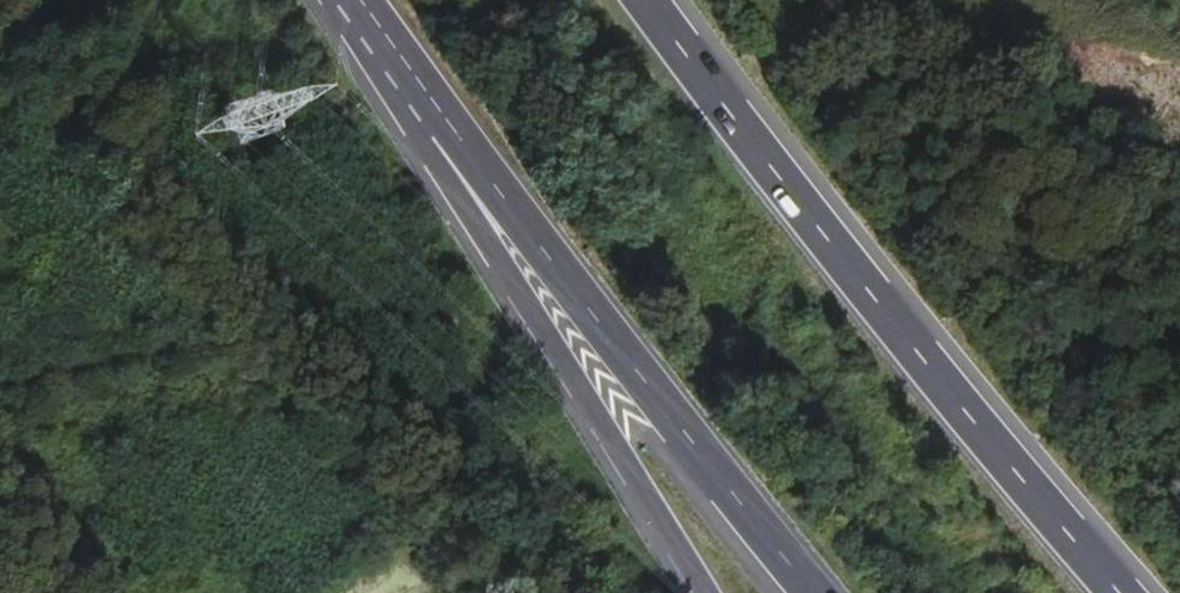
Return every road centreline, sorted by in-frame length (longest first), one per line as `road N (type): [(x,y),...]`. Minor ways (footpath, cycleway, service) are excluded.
road 1 (trunk): [(1112,592),(888,330),(732,129),(644,0)]
road 2 (track): [(572,592),(442,288),(258,16)]
road 3 (trunk): [(443,111),(813,592)]
road 4 (trunk): [(443,111),(441,163),(704,592)]
road 5 (track): [(442,288),(390,280),(133,360),(0,376)]
road 6 (trunk): [(367,0),(443,111)]

